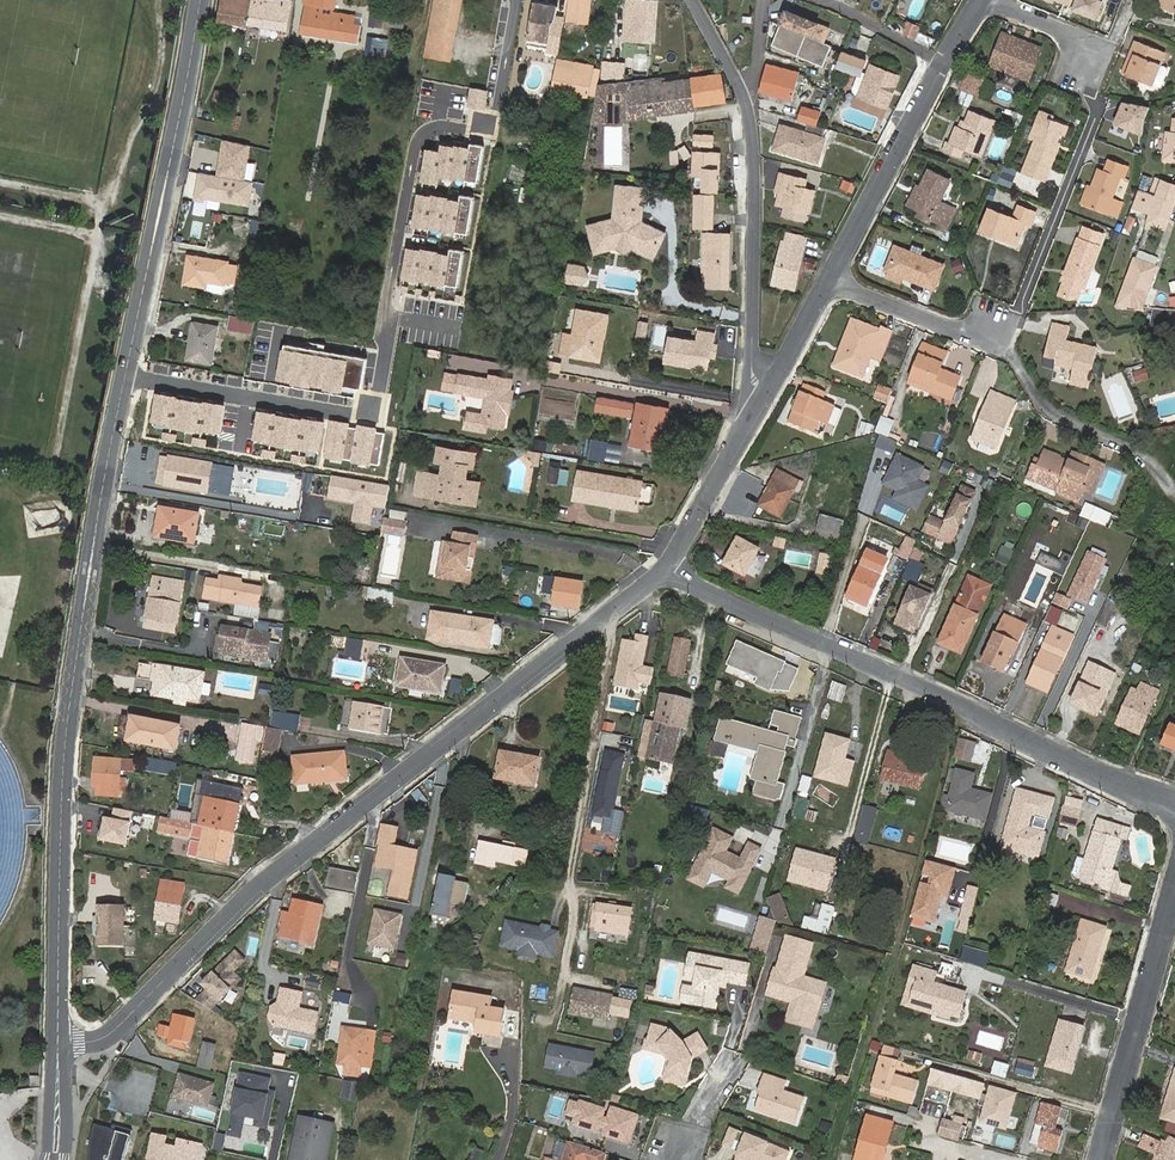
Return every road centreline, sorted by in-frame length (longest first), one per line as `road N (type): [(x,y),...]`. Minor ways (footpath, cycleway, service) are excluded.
road 1 (residential): [(58,1043),(99,1039),(117,1027),(269,876),(665,570)]
road 2 (tertiary): [(129,377),(78,642),(63,817),(58,1043)]
road 3 (residential): [(129,377),(372,415),(419,139),(435,127),(466,130)]
road 4 (residential): [(665,570),(1119,785),(1174,803)]
road 5 (tertiary): [(203,0),(129,377)]
road 6 (residential): [(1174,870),(1103,1159)]
road 7 (residential): [(767,393),(759,102)]
road 8 (residential): [(828,281),(945,66)]
road 9 (residential): [(665,570),(767,393)]
road 10 (residential): [(828,281),(988,340)]
road 11 (residential): [(826,0),(945,66)]
road 12 (residential): [(767,393),(828,281)]
road 13 (residential): [(1085,66),(1075,35),(988,0)]
road 14 (residential): [(759,102),(696,0)]

